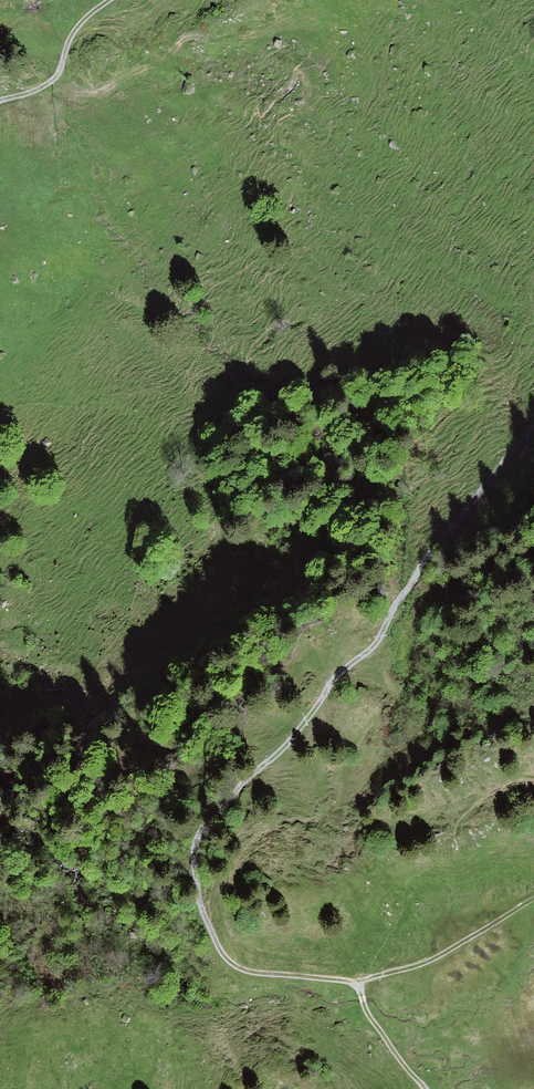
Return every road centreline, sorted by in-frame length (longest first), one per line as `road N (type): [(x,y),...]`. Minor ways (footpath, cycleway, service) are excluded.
road 1 (track): [(358,982),(231,963),(199,905),(200,831),(311,717),(336,676),(373,647),(419,565),(533,427)]
road 2 (track): [(533,899),(431,960),(358,982)]
road 3 (track): [(111,0),(71,34),(60,75),(39,90),(0,99)]
road 4 (track): [(358,982),(369,1018),(425,1088)]

